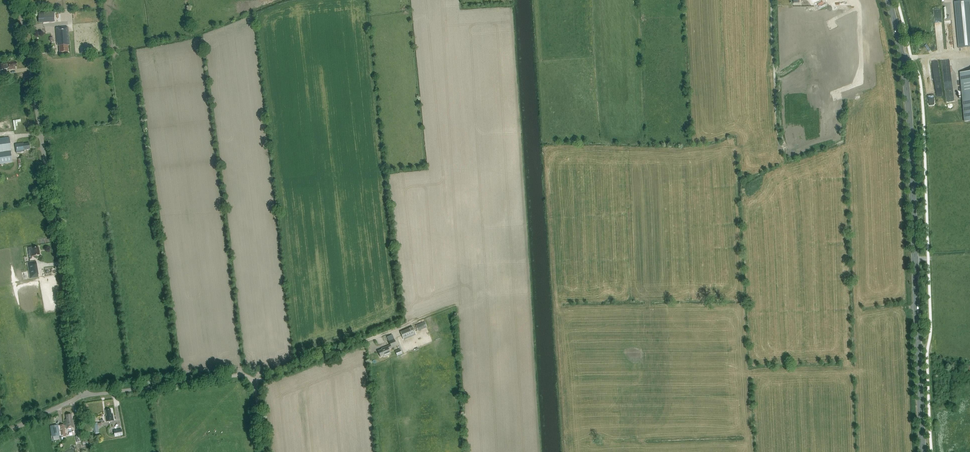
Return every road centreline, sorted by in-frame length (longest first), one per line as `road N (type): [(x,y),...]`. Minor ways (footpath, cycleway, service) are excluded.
road 1 (primary): [(922,451),(909,110),(889,0)]
road 2 (unclassified): [(83,396),(19,0)]
road 3 (unclassified): [(263,451),(256,389),(242,375),(83,396)]
road 4 (track): [(254,383),(452,304)]
road 5 (track): [(772,0),(780,148)]

